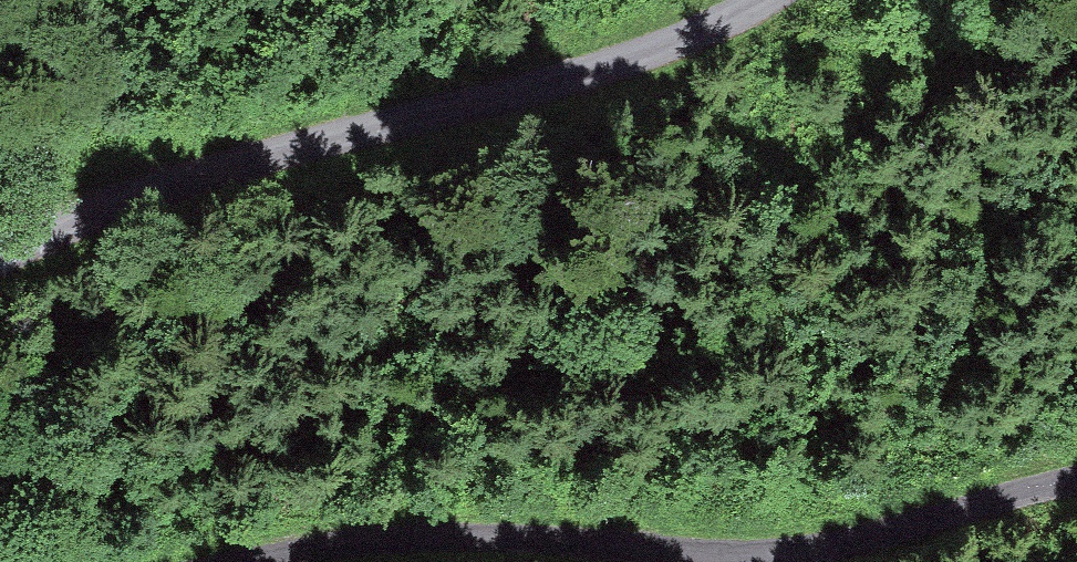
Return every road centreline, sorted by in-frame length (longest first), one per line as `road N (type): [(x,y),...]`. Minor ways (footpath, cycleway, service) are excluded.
road 1 (unclassified): [(1076,483),(819,552),(728,558),(479,540),(285,561)]
road 2 (unclassified): [(0,259),(205,168),(570,76),(657,49),(755,0)]

